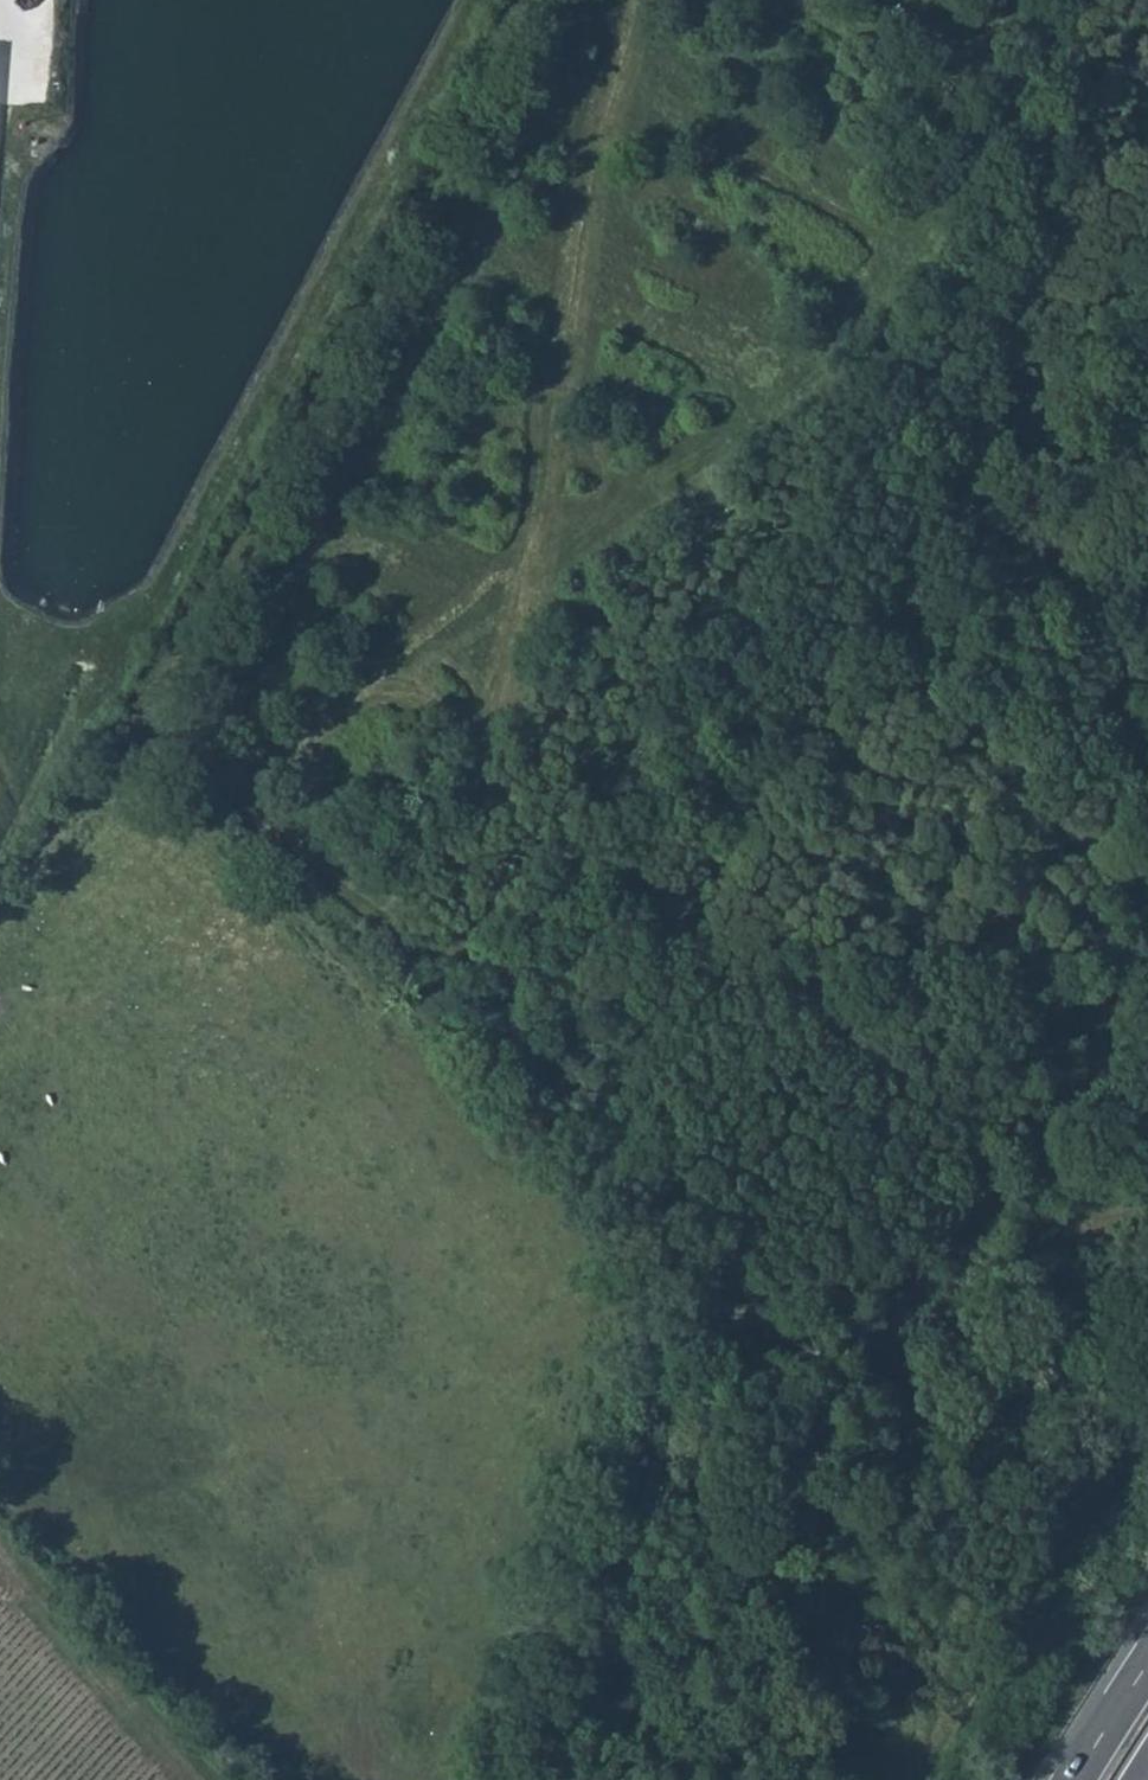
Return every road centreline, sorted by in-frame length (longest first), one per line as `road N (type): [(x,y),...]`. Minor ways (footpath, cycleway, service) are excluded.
road 1 (trunk): [(1147,1663),(1073,1779)]

